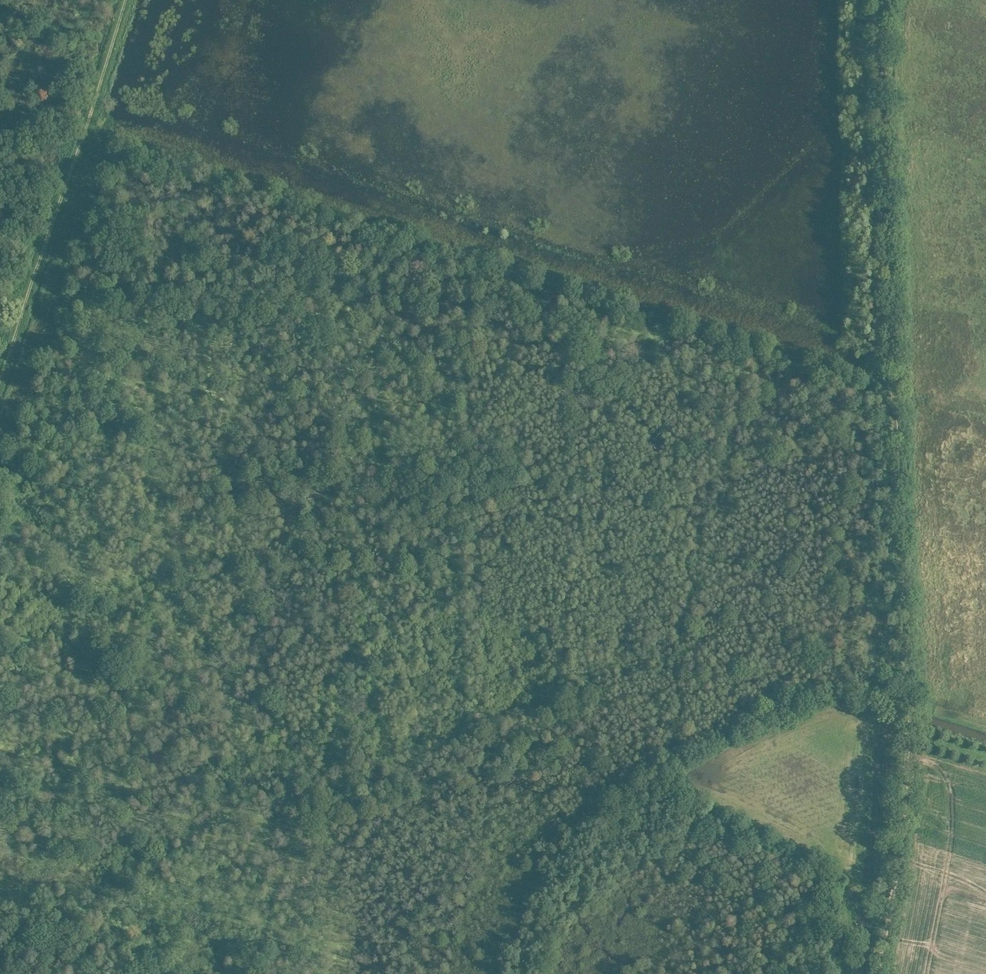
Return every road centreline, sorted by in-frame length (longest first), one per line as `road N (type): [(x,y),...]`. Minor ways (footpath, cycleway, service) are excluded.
road 1 (track): [(882,0),(907,744),(894,891),(876,973)]
road 2 (track): [(88,133),(0,381)]
road 3 (track): [(128,0),(88,133)]

